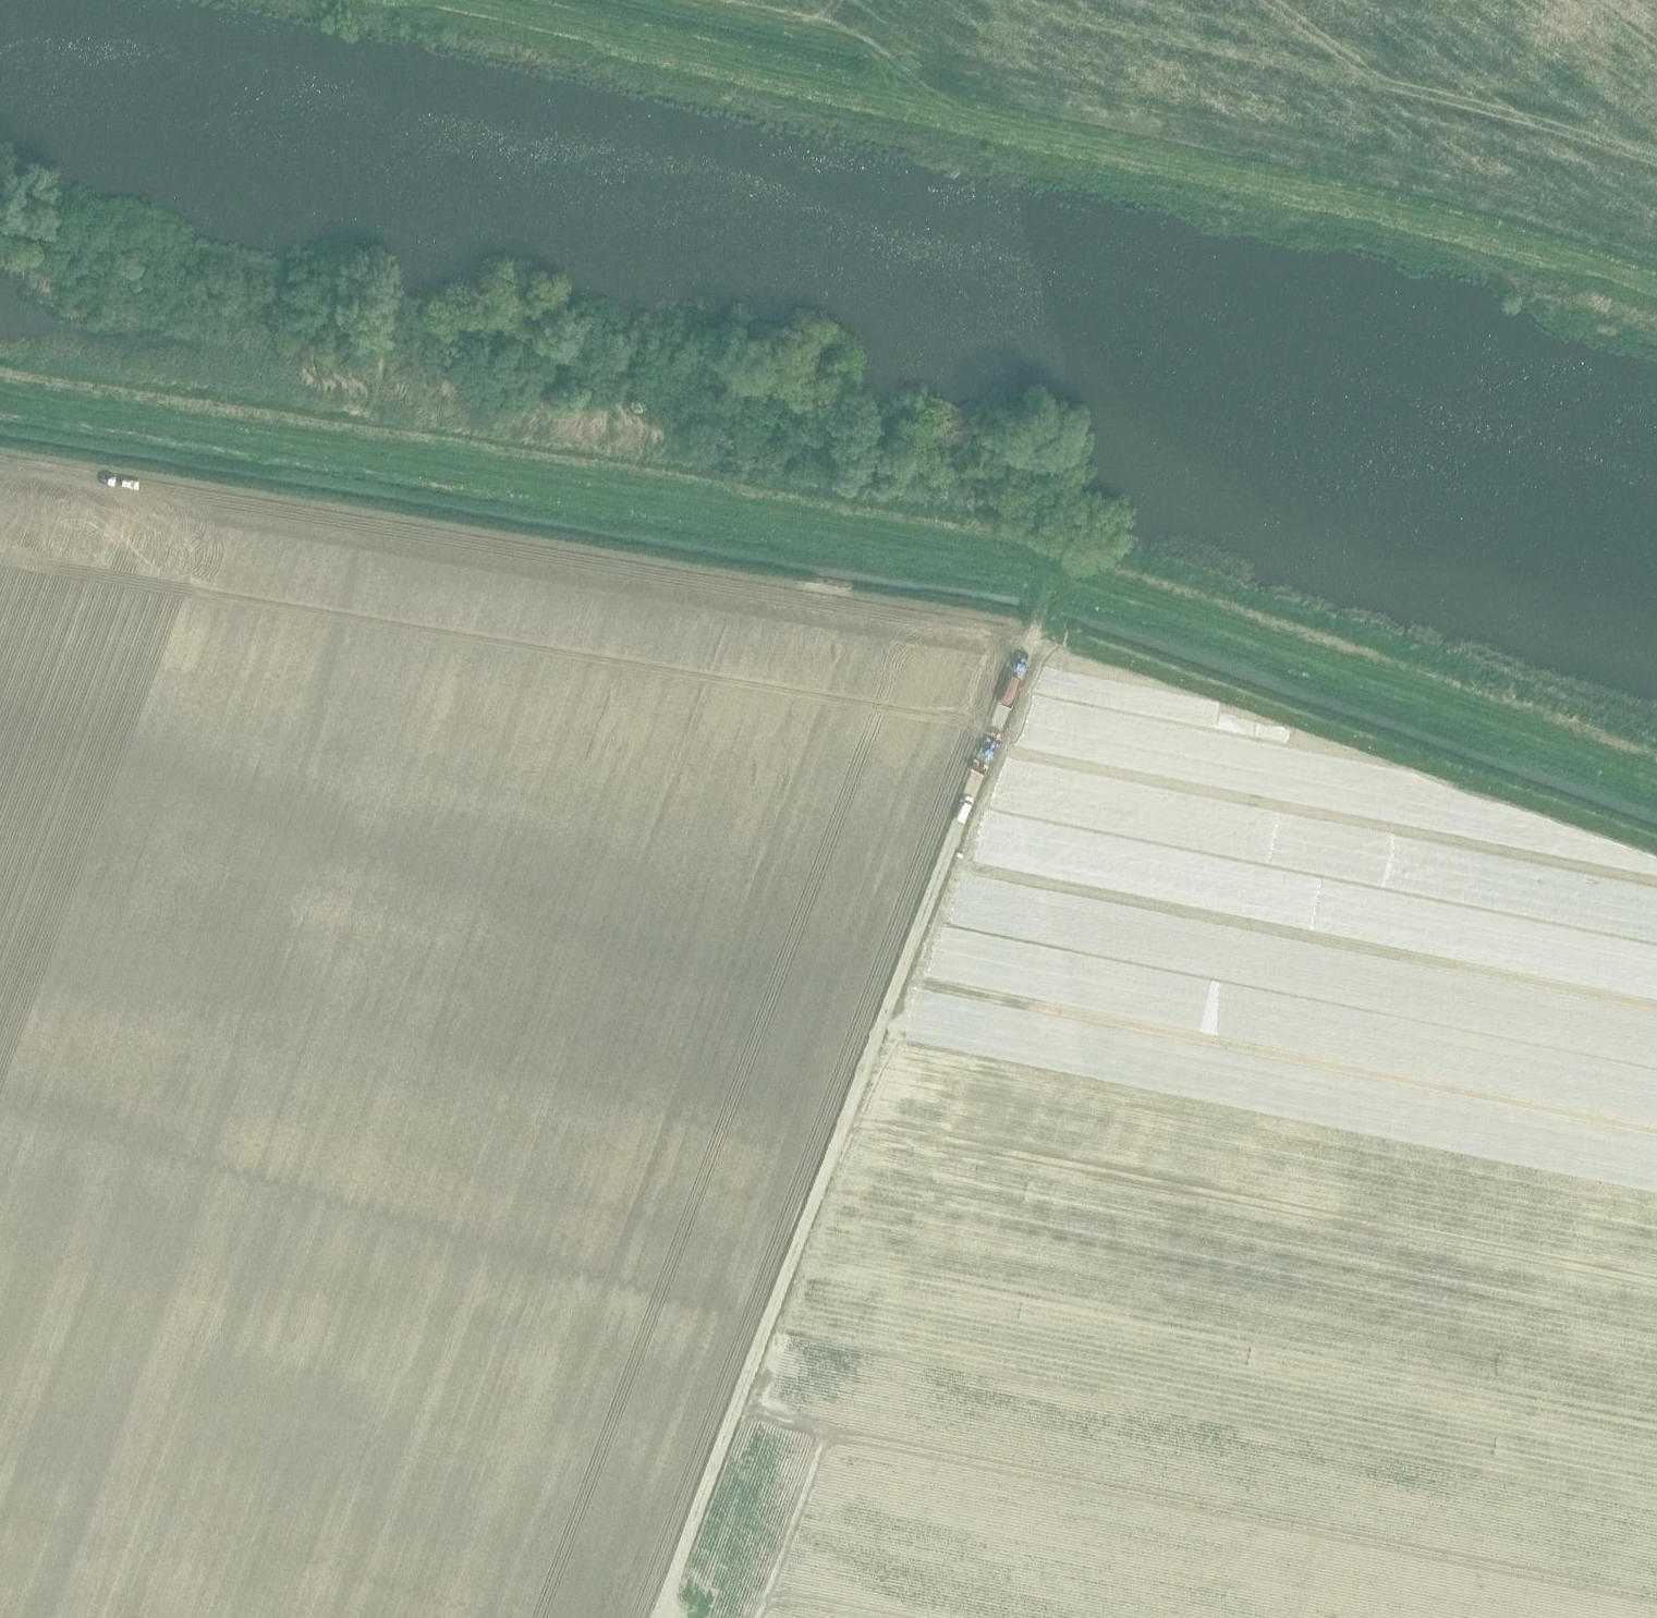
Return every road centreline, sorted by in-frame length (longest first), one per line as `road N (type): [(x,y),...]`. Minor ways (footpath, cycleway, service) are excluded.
road 1 (track): [(1053,577),(659,1617)]
road 2 (track): [(1053,577),(0,395)]
road 3 (track): [(1656,781),(1053,577)]

